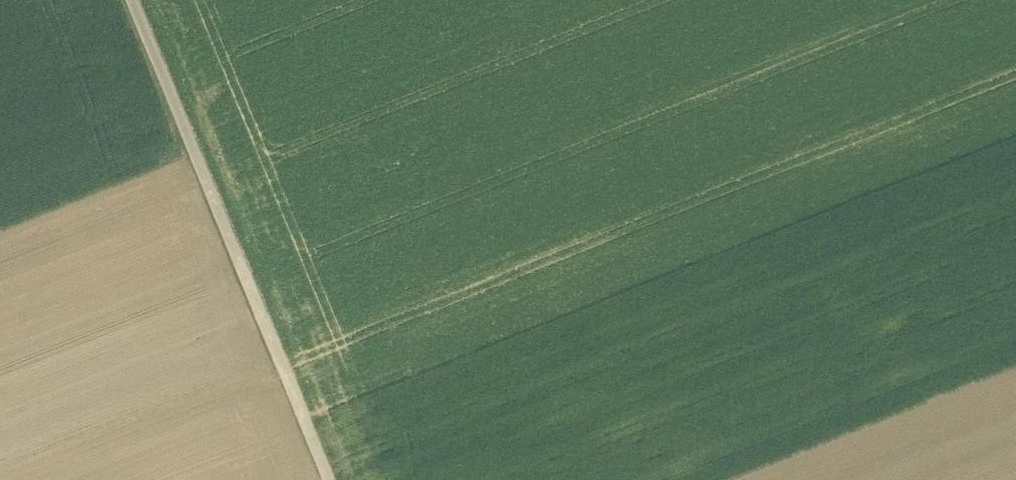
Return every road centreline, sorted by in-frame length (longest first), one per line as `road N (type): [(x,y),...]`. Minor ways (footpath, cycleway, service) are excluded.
road 1 (track): [(329,479),(132,0)]

